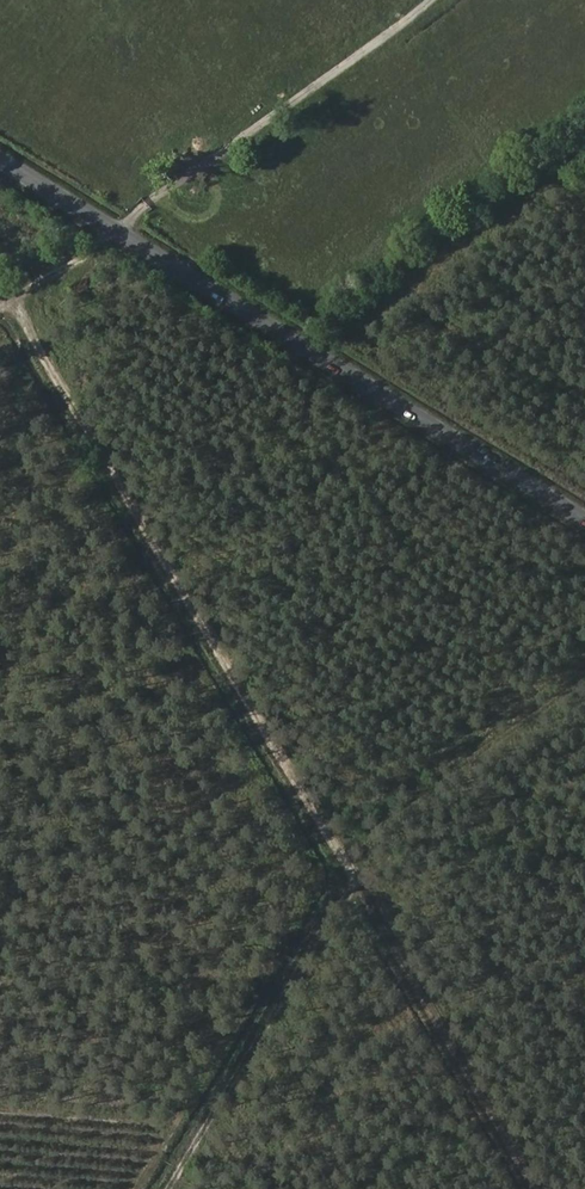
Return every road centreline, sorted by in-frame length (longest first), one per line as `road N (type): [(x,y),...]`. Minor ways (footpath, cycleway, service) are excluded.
road 1 (track): [(22,294),(554,1188)]
road 2 (secondary): [(0,163),(584,523)]
road 3 (track): [(0,309),(117,234),(159,196),(437,0)]
road 4 (track): [(354,852),(162,1188)]

